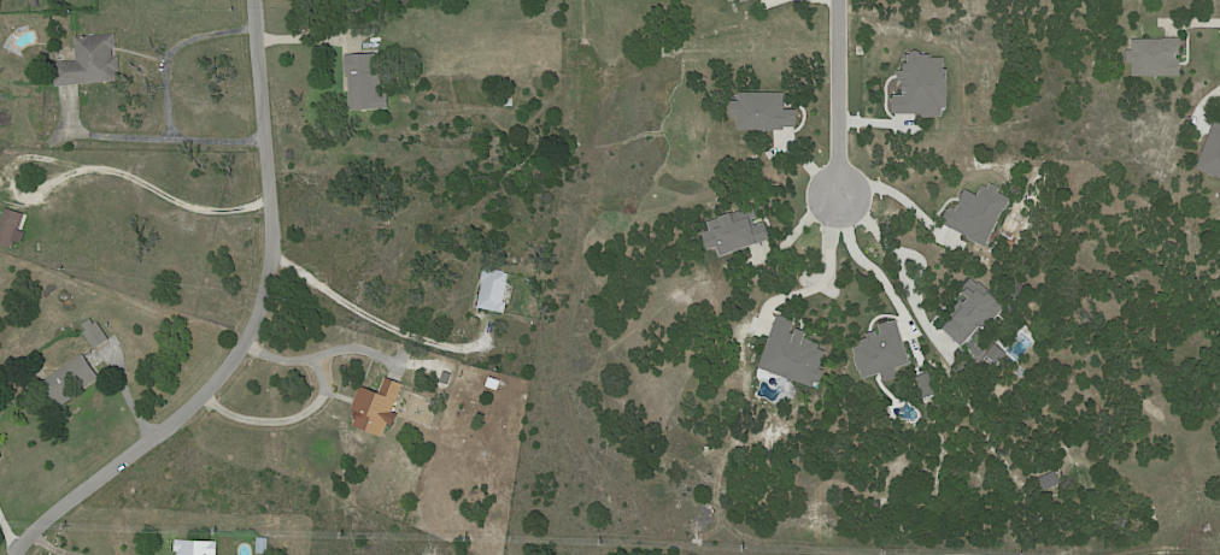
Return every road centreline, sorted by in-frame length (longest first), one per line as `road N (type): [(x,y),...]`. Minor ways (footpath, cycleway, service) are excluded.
road 1 (residential): [(93,480),(236,350),(269,278),(255,0)]
road 2 (residential): [(851,200),(852,0)]

